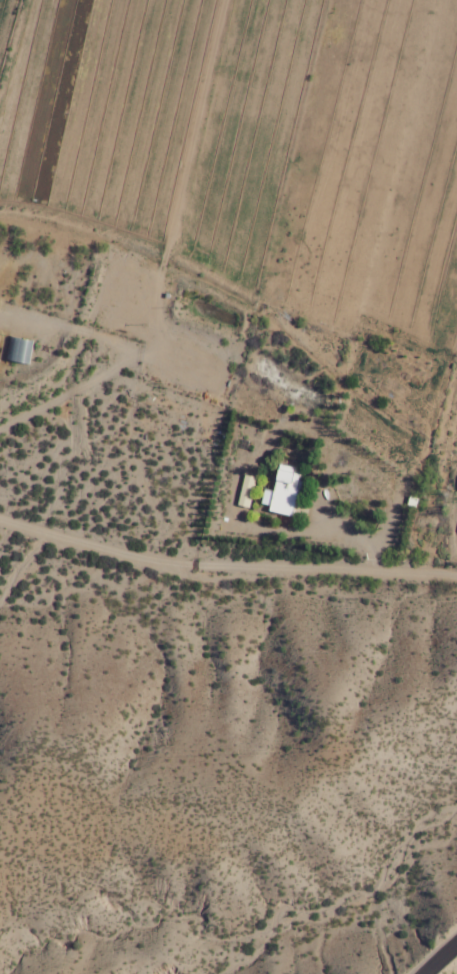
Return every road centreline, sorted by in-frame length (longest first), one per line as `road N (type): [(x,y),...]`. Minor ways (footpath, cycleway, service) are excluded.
road 1 (residential): [(456,580),(190,567),(0,522)]

